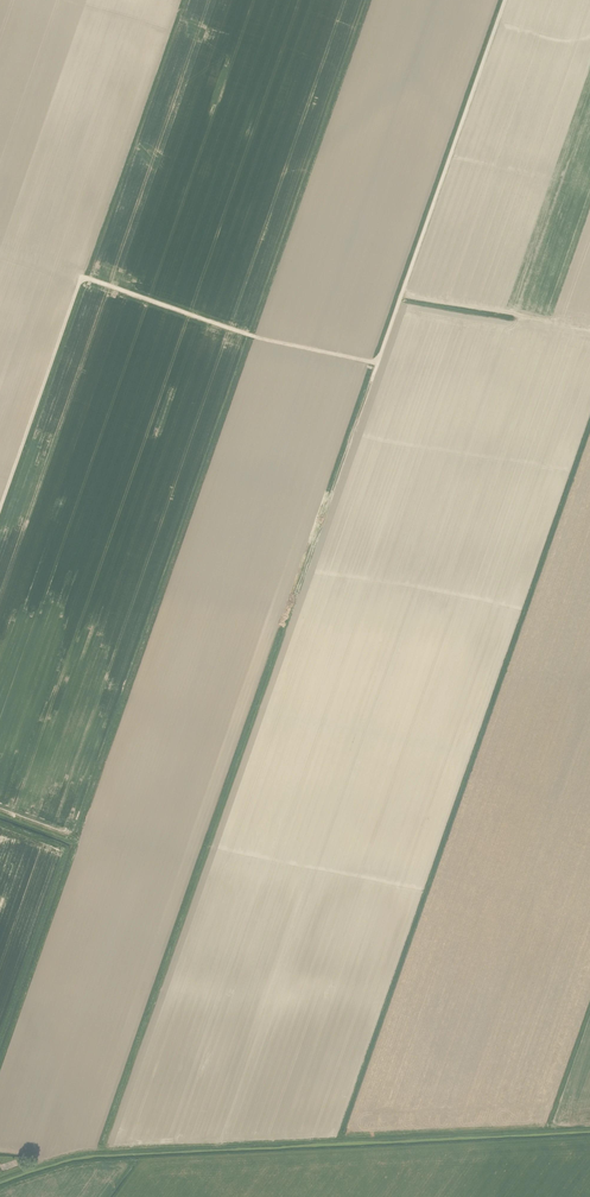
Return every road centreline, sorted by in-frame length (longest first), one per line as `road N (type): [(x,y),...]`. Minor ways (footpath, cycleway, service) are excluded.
road 1 (track): [(378,363),(253,337),(81,276),(0,508)]
road 2 (track): [(505,0),(371,380)]

